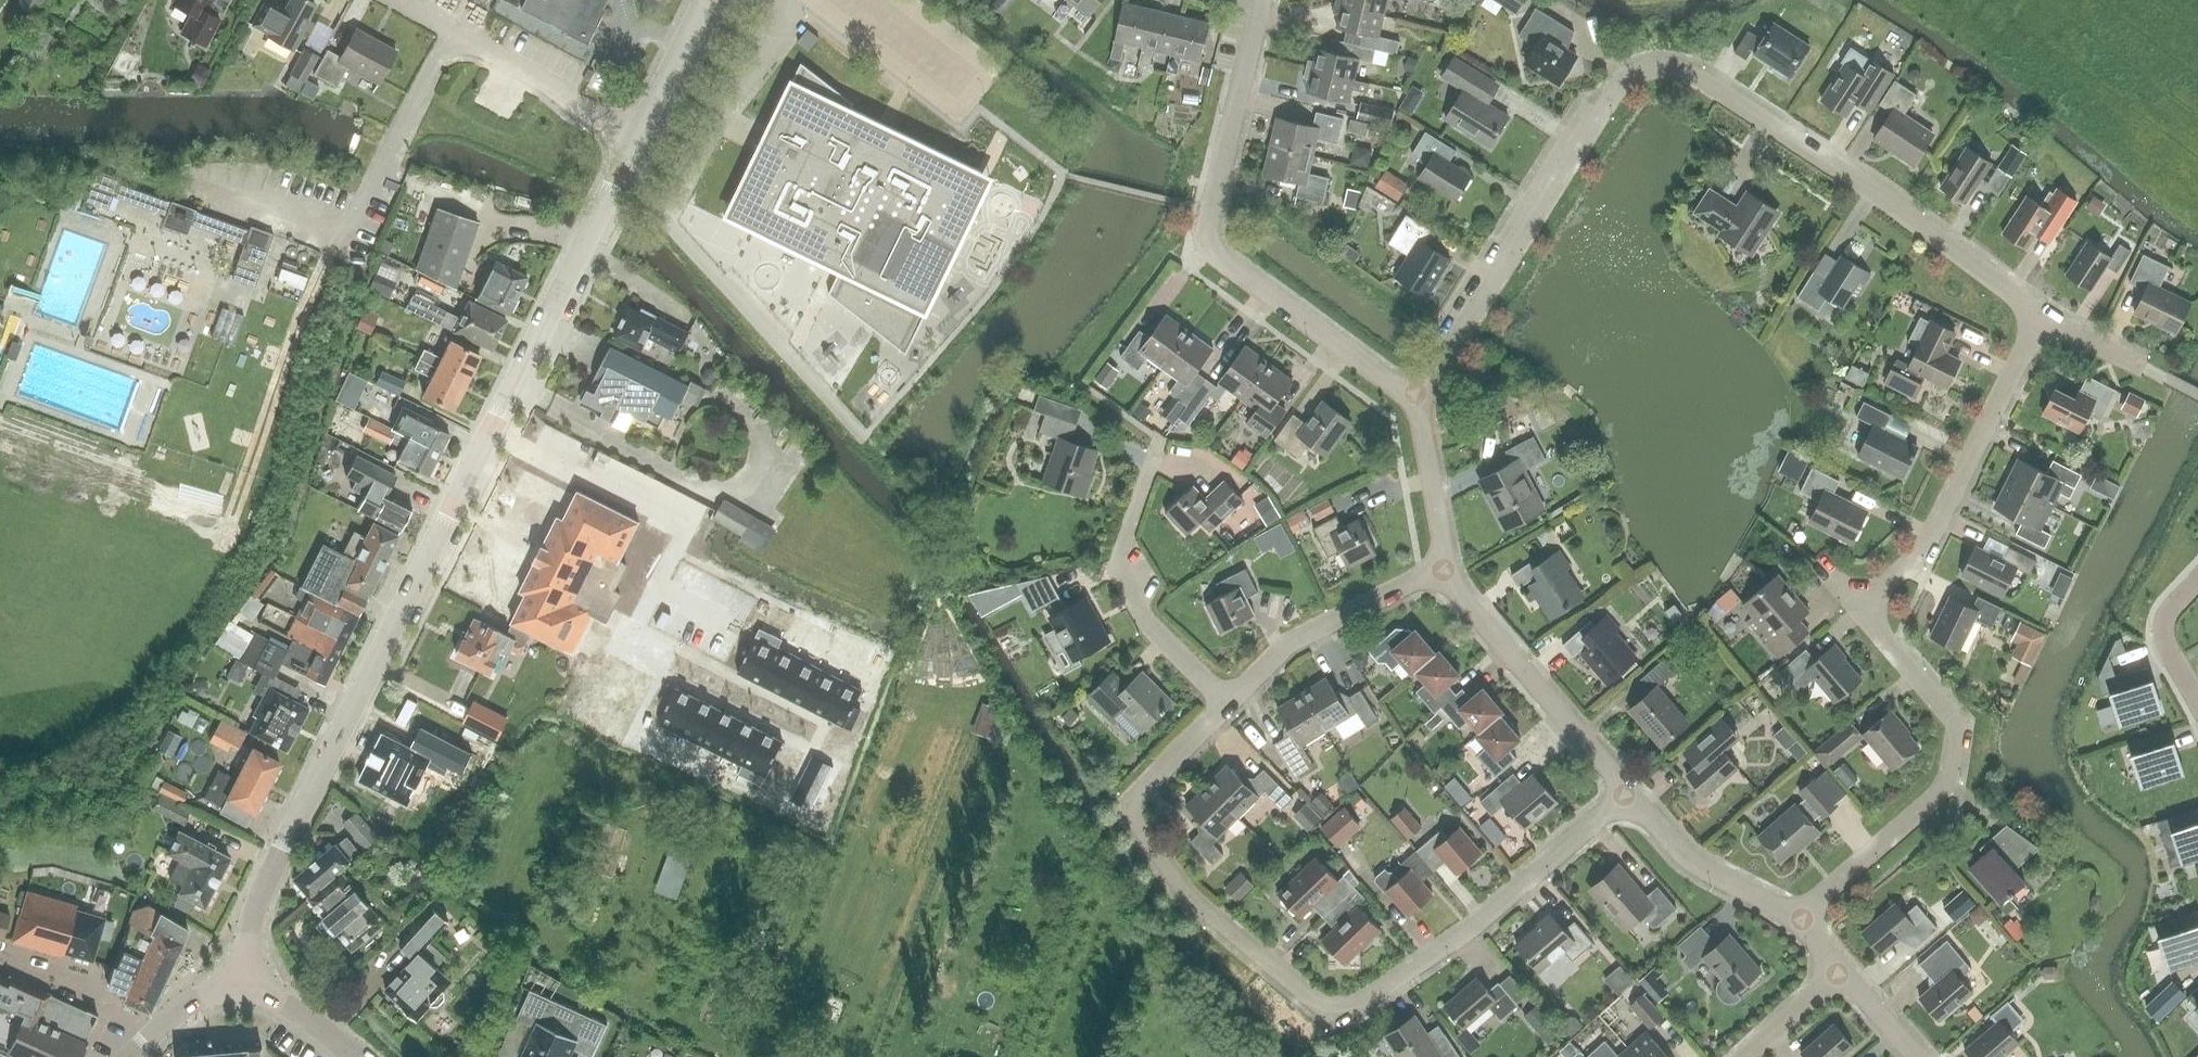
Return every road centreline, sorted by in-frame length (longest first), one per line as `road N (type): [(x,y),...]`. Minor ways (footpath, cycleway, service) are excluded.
road 1 (residential): [(1417,404),(1623,79),(1639,71),(1693,75),(1874,190),(2042,316)]
road 2 (residential): [(1629,800),(1369,1002),(1324,1009),(1219,929),(1124,809),(1226,702)]
road 3 (tertiary): [(244,985),(252,931),(283,842),(492,428)]
road 4 (residential): [(1417,404),(1210,240),(1265,8)]
road 5 (residential): [(1802,919),(1955,790),(1961,729),(1858,607)]
road 6 (residential): [(667,664),(632,648),(688,520),(492,428)]
road 7 (residential): [(214,187),(348,233),(453,29)]
road 8 (residential): [(1858,607),(1921,558),(2042,316)]
road 9 (tertiary): [(492,428),(637,138)]
road 10 (residential): [(1226,702),(1143,613),(1117,569),(1161,443)]
road 11 (residential): [(1629,800),(1449,571)]
road 12 (residential): [(1226,702),(1291,641),(1449,571)]
road 13 (residential): [(637,138),(453,29)]
road 14 (residential): [(1802,919),(1694,862),(1629,800)]
road 15 (residential): [(0,957),(75,981),(145,1043)]
road 16 (residential): [(1449,571),(1417,404)]
road 17 (tertiary): [(637,138),(707,0)]
road 18 (residential): [(2197,583),(2166,630),(2197,704)]
road 19 (residential): [(1743,1056),(1842,968)]
road 20 (tertiary): [(351,1056),(293,1008),(244,985)]

